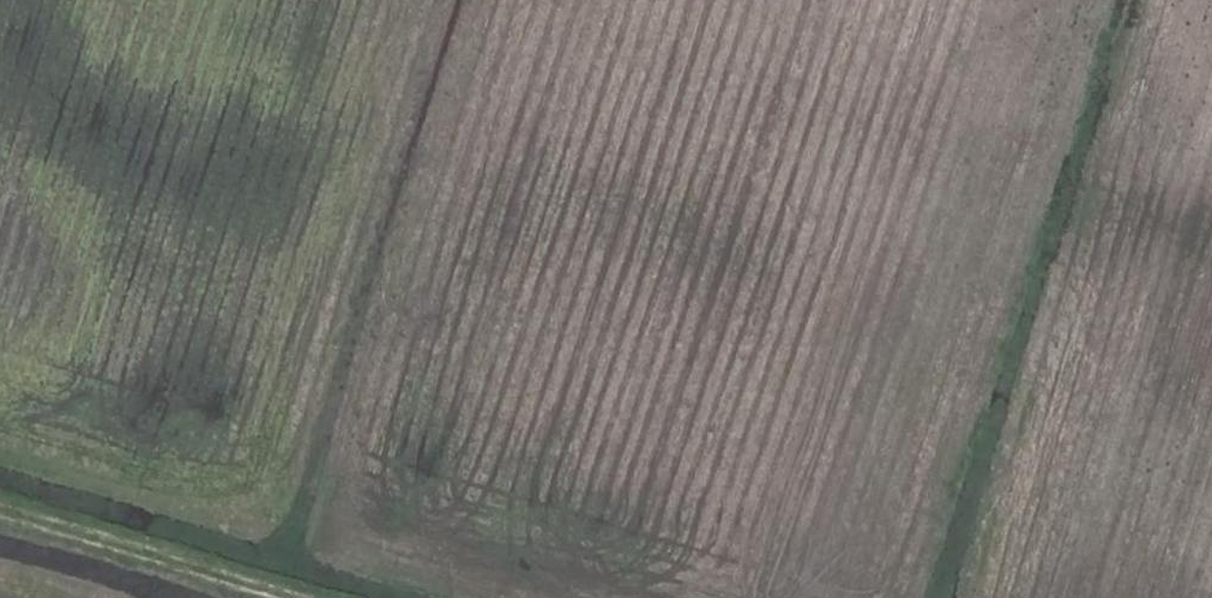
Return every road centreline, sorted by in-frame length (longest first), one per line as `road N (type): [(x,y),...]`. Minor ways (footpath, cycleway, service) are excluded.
road 1 (track): [(0,506),(303,597)]

